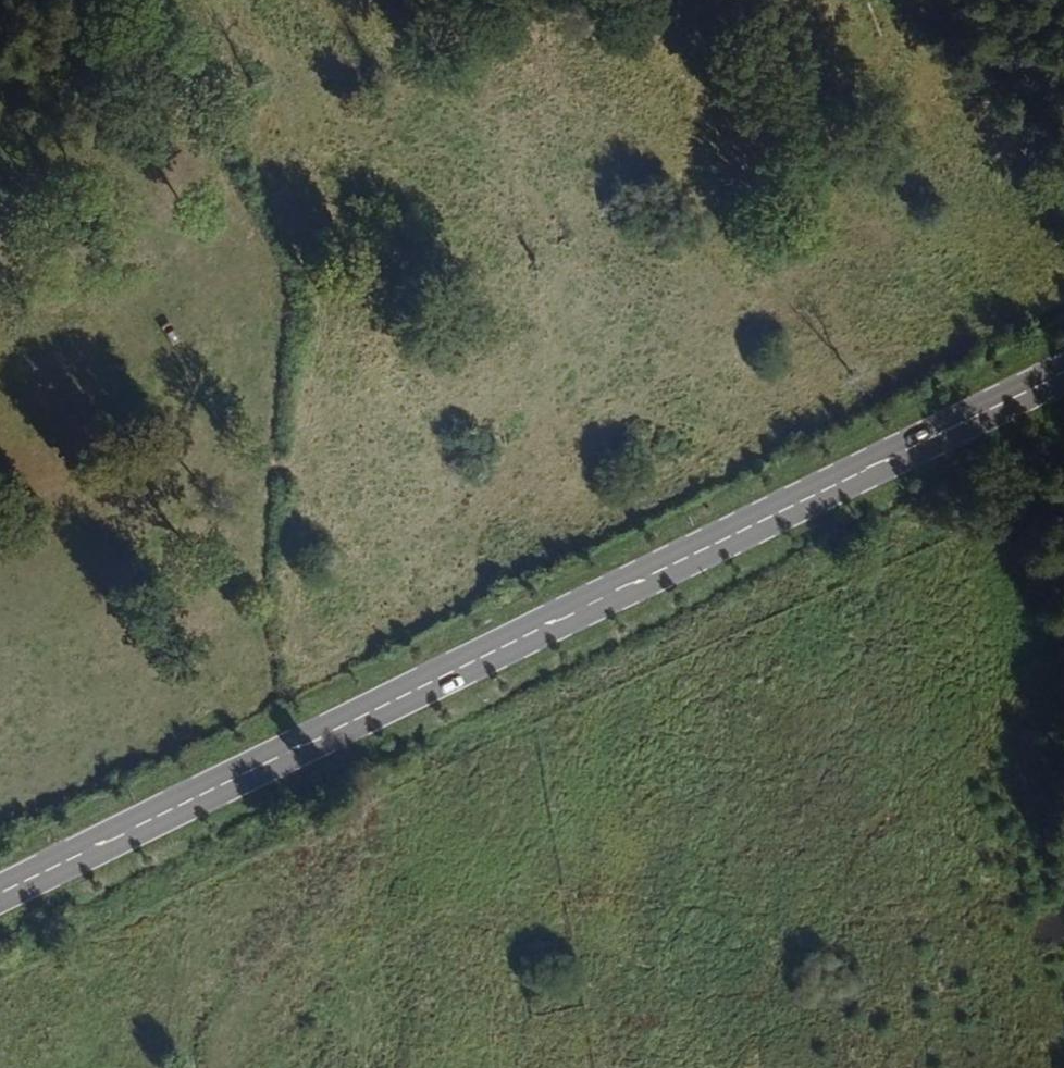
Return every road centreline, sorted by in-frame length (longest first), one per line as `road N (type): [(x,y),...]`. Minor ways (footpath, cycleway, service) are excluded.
road 1 (secondary): [(0,897),(1063,371)]

